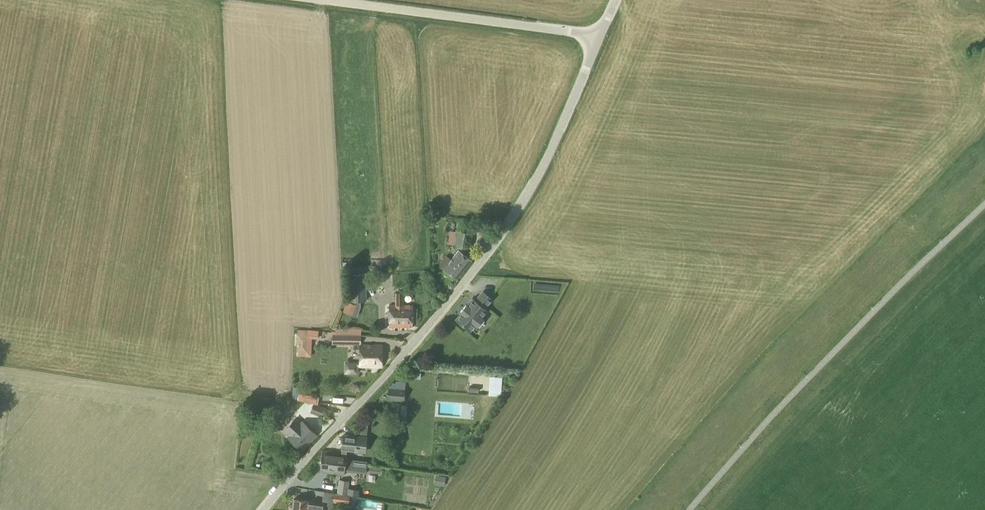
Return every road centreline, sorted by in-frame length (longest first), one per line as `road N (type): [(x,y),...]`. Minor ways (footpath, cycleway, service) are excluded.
road 1 (unclassified): [(266,509),(479,270),(535,185),(599,35)]
road 2 (unclassified): [(599,35),(313,0)]

